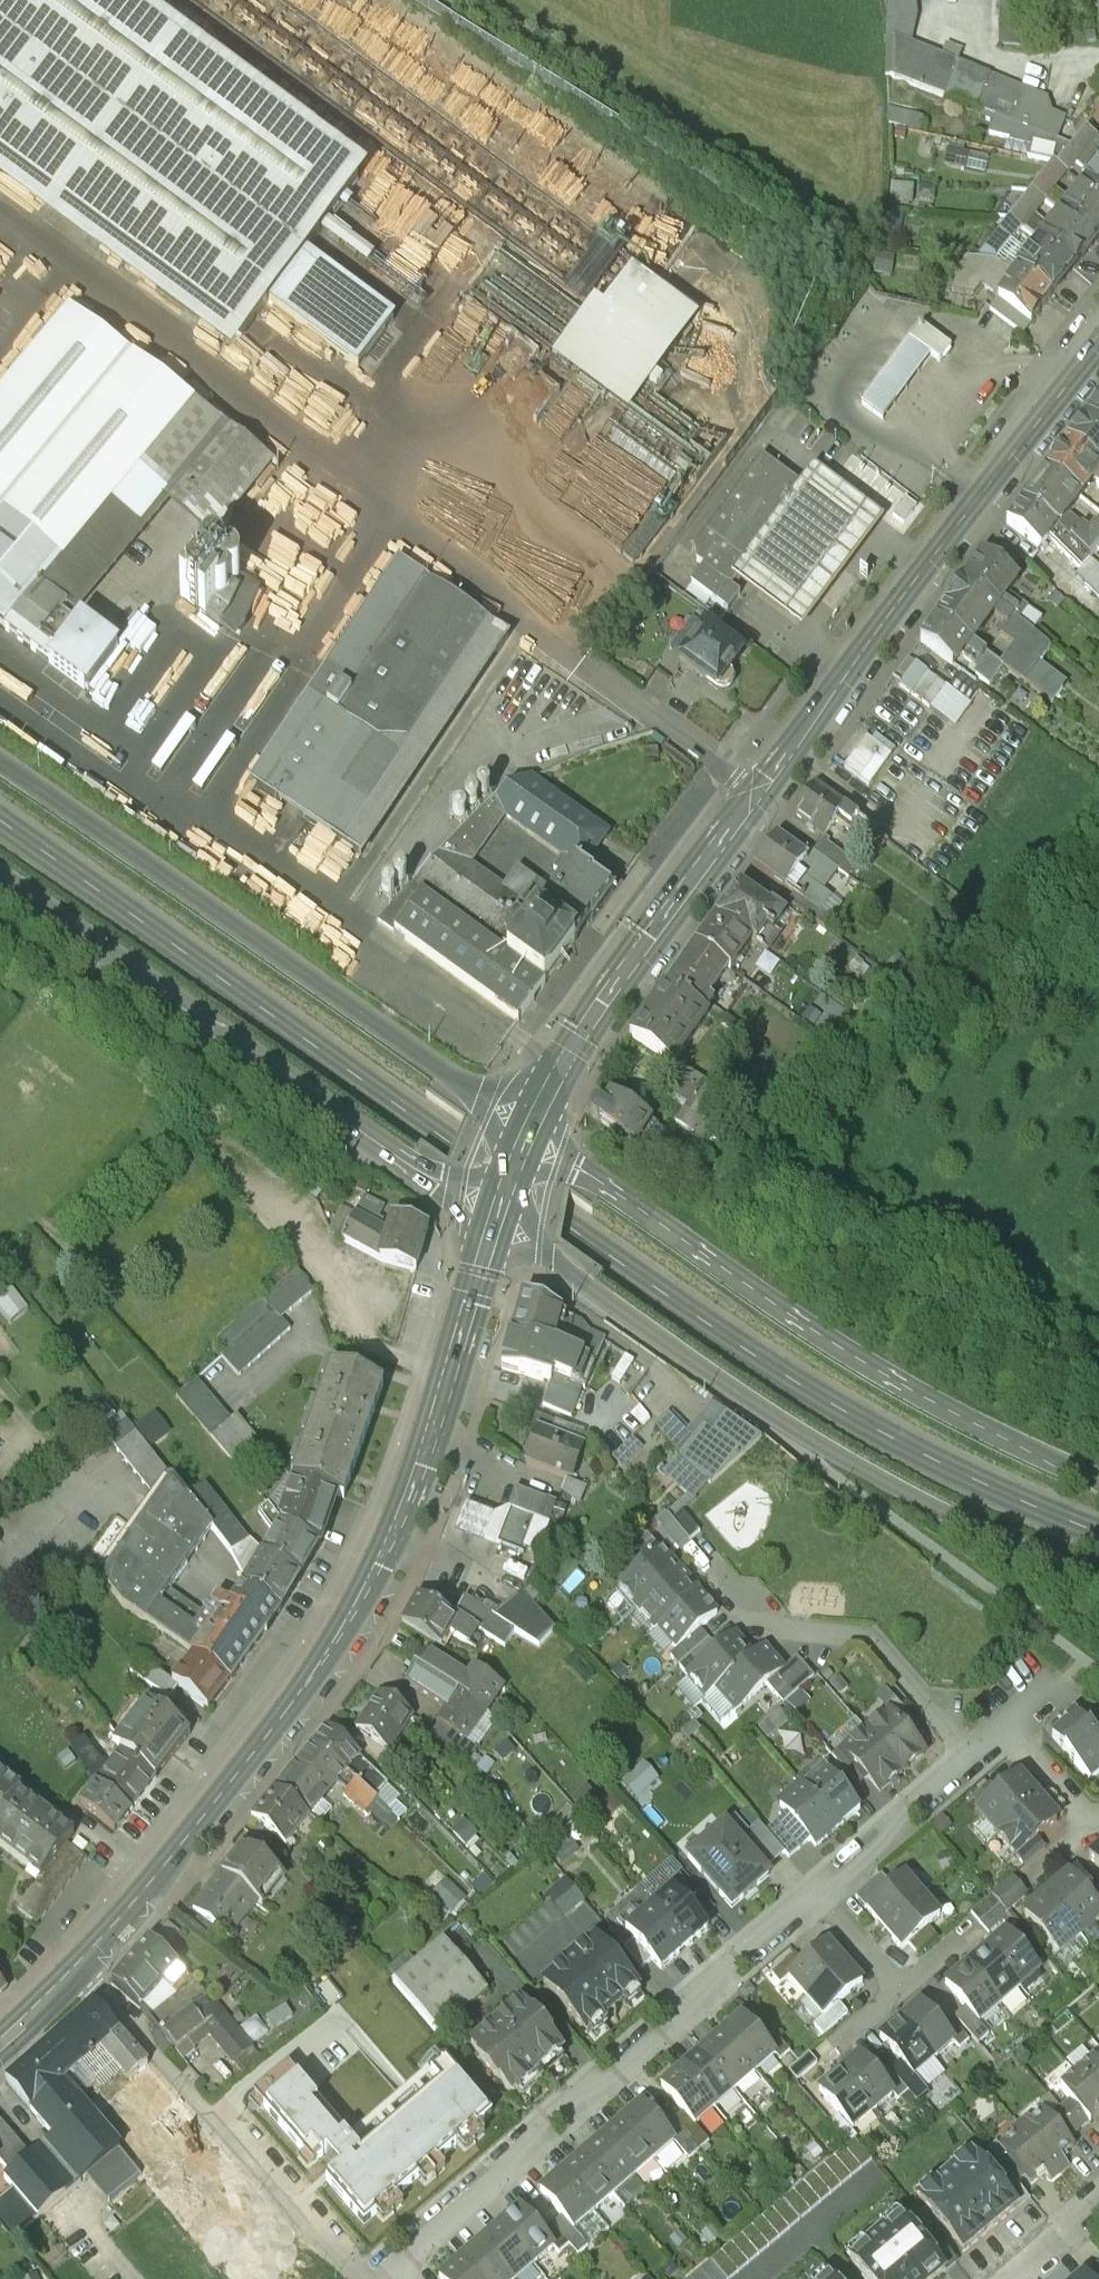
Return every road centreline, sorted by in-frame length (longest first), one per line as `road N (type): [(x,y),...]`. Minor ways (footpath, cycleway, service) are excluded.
road 1 (secondary): [(1098,345),(648,938),(575,1041),(527,1135)]
road 2 (secondary): [(499,1218),(424,1465),(385,1554),(330,1650),(77,1968)]
road 3 (secondary): [(499,1218),(754,1402),(862,1466),(986,1530),(1098,1573)]
road 4 (secondary): [(0,818),(565,1212)]
road 5 (secondary): [(1098,1479),(898,1380),(527,1135)]
road 6 (secondary): [(527,1135),(0,758)]
road 7 (tertiary): [(565,1212),(844,1404),(1098,1527)]
road 8 (secondary): [(0,876),(499,1218)]
road 9 (residential): [(821,1897),(385,2278)]
road 10 (residential): [(367,2278),(77,1968)]
road 11 (residential): [(710,1566),(774,1627),(873,1641),(982,1755)]
road 12 (residential): [(982,1755),(821,1897)]
road 13 (residential): [(1008,1733),(1095,1832)]
road 14 (residential): [(821,1897),(905,1991)]

